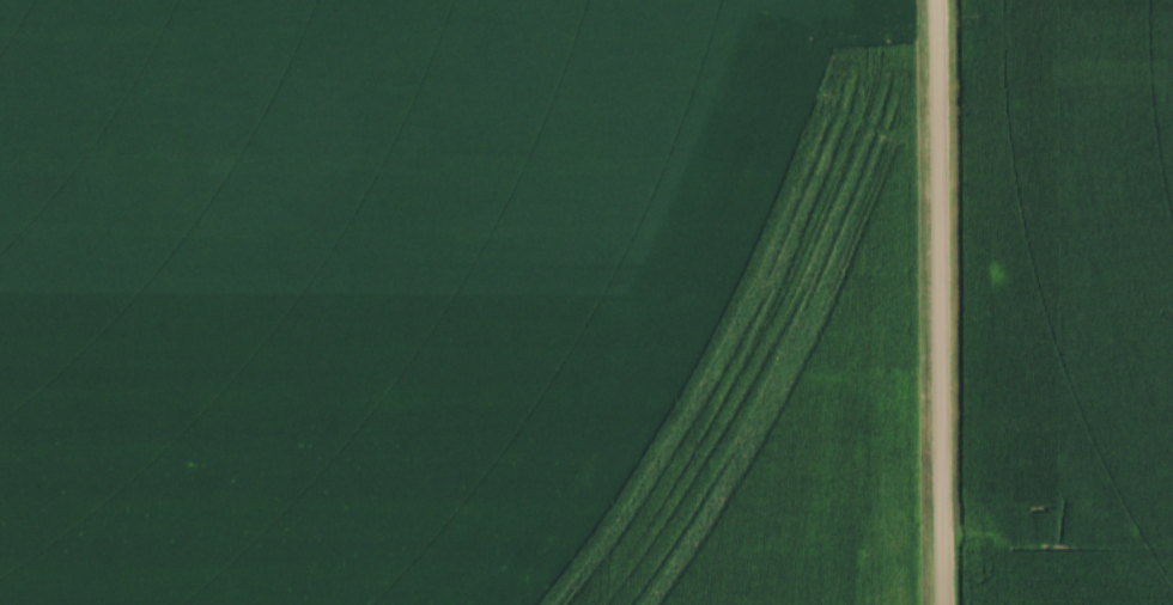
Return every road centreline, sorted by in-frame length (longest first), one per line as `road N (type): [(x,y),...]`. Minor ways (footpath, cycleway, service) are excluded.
road 1 (residential): [(940,604),(936,0)]

